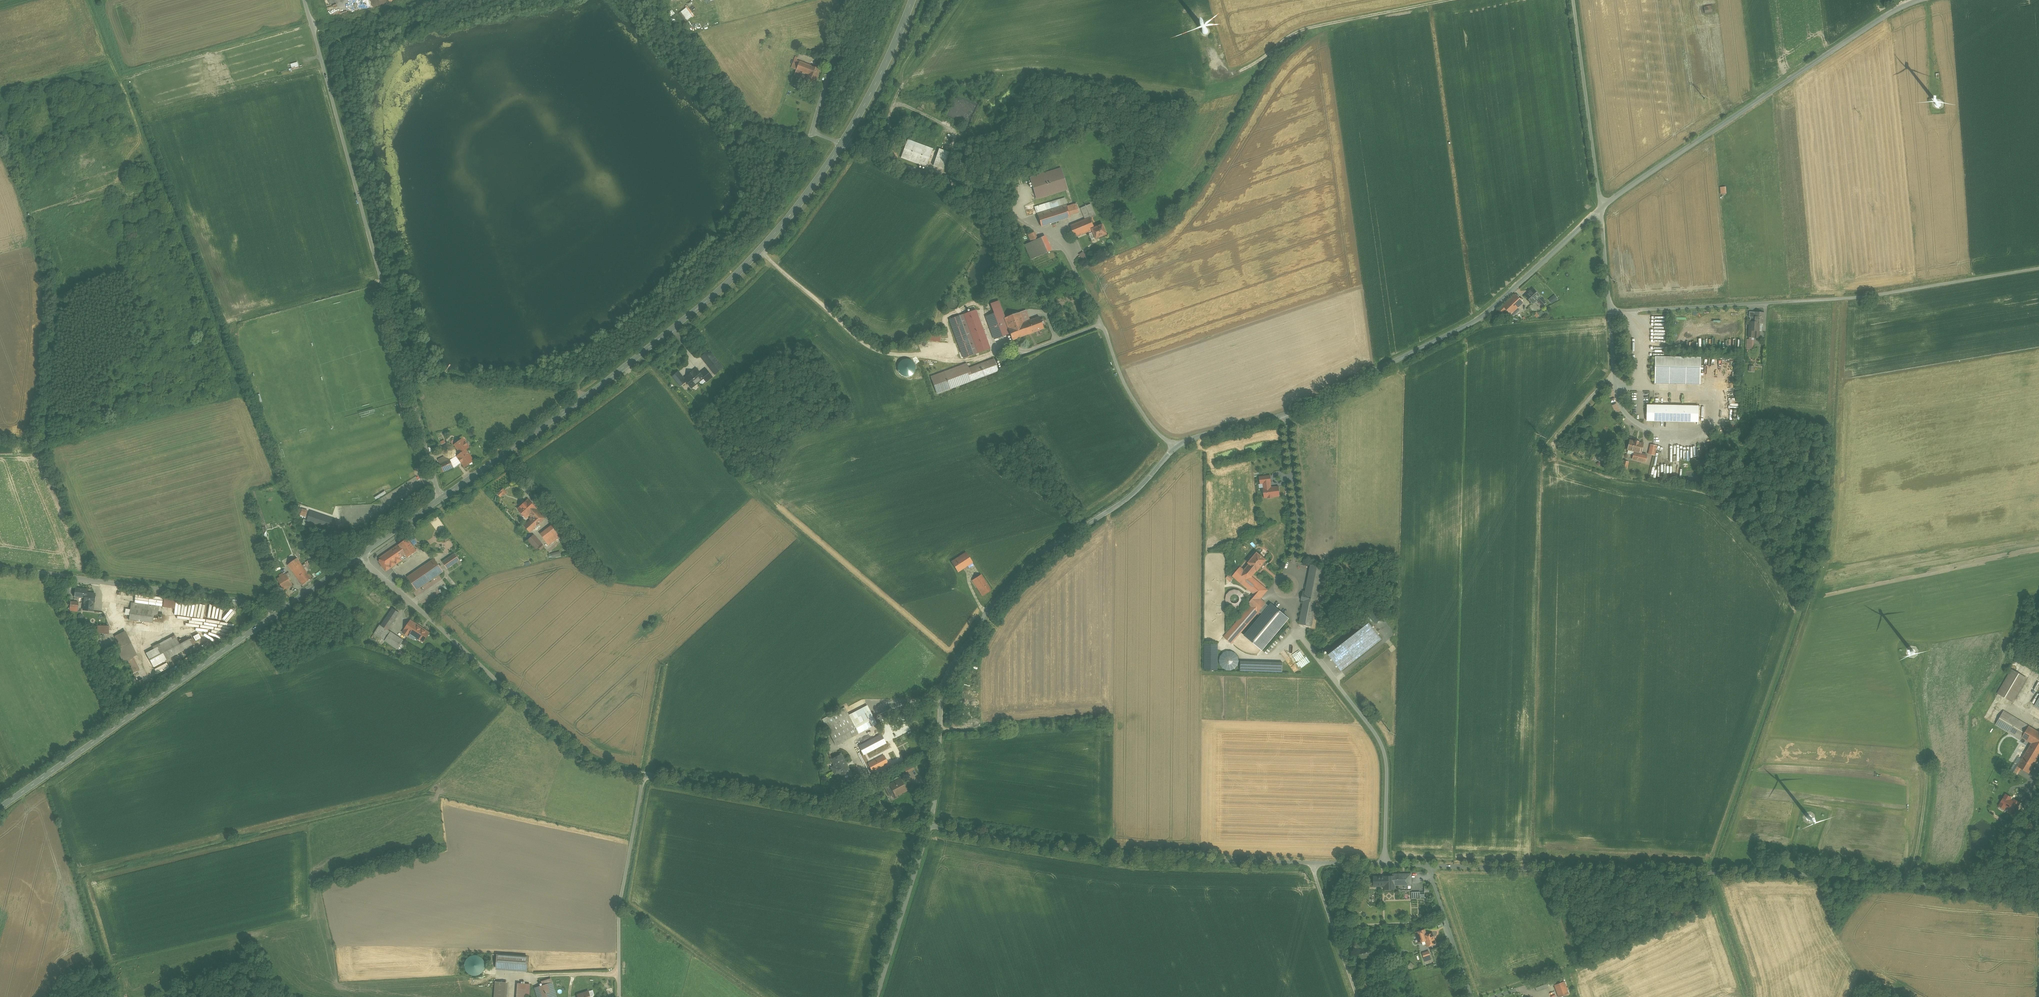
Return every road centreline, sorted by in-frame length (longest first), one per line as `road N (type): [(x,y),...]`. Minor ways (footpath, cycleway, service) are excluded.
road 1 (unclassified): [(929,827),(952,667),(1034,560),(1134,493),(1175,448),(1288,418),(1482,321),(1601,209)]
road 2 (secondary): [(913,0),(842,143),(761,251),(671,330),(440,500)]
road 3 (unclassified): [(360,558),(594,766),(929,827)]
road 4 (unclassified): [(1430,868),(1735,872),(2038,895)]
road 5 (unclassified): [(1601,209),(1615,310),(1840,302),(2038,270)]
road 6 (unclassified): [(306,0),(440,500)]
road 7 (unclassified): [(1313,864),(1124,858),(929,827)]
road 8 (unclassified): [(1601,209),(1921,0)]
road 9 (secondary): [(284,609),(0,807)]
road 10 (unclassified): [(284,609),(0,567)]
road 11 (track): [(1214,52),(1231,78),(1305,32),(1461,0)]
road 12 (track): [(1915,669),(1930,772),(1921,885)]
road 13 (unclassified): [(1601,209),(1574,0)]
road 14 (unclassified): [(929,827),(878,996)]
road 15 (unclassified): [(1313,864),(1359,996)]
road 16 (unclassified): [(1474,996),(1430,868)]

